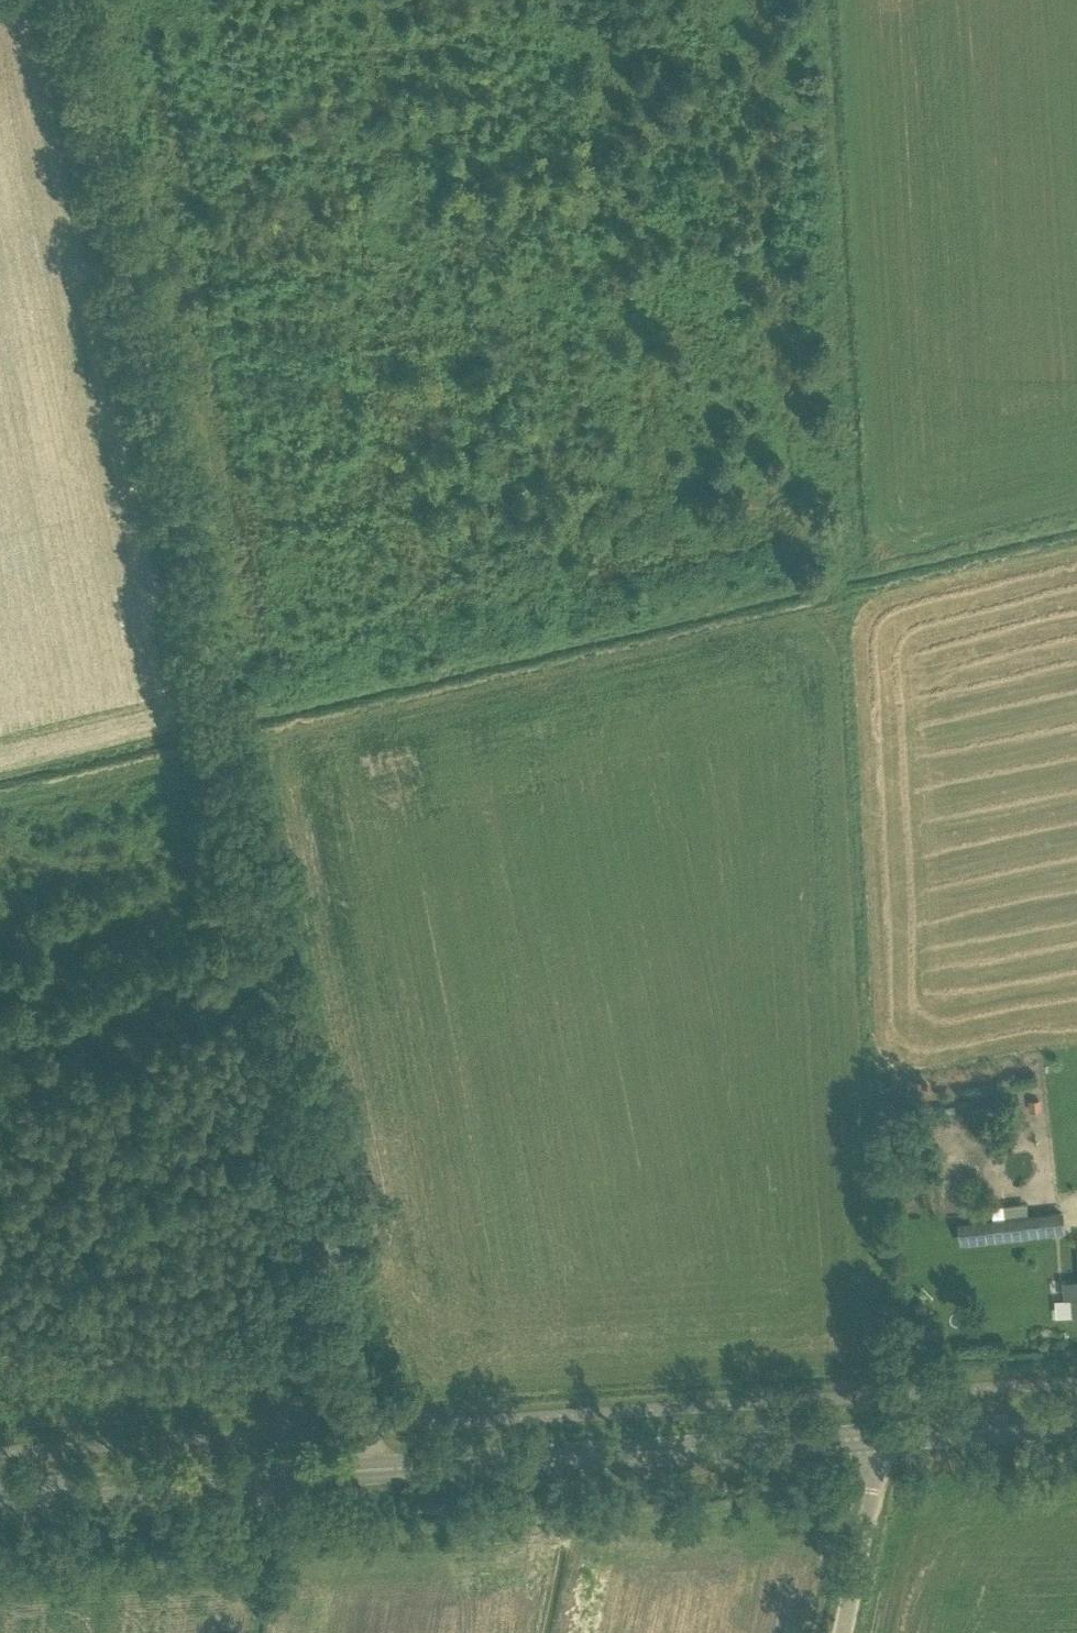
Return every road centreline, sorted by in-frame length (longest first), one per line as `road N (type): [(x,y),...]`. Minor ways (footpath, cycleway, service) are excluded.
road 1 (unclassified): [(376,1472),(72,0)]
road 2 (track): [(221,718),(833,573),(842,559),(805,0)]
road 3 (secondary): [(376,1472),(876,1442)]
road 4 (secondary): [(376,1472),(0,1492)]
road 5 (secondary): [(876,1442),(1076,1429)]
road 6 (unclassified): [(839,1632),(876,1442)]

